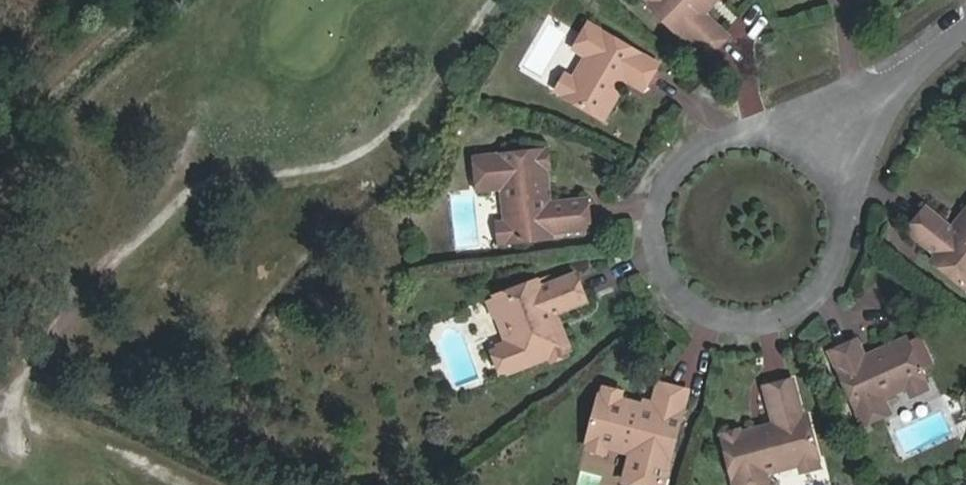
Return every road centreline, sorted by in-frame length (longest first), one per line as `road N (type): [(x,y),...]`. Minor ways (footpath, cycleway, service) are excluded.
road 1 (residential): [(745,132),(708,142),(679,166),(658,219),(672,274),(715,311),(775,315),(827,280),(845,221),(833,180),(813,156)]
road 2 (residential): [(965,32),(813,156)]

